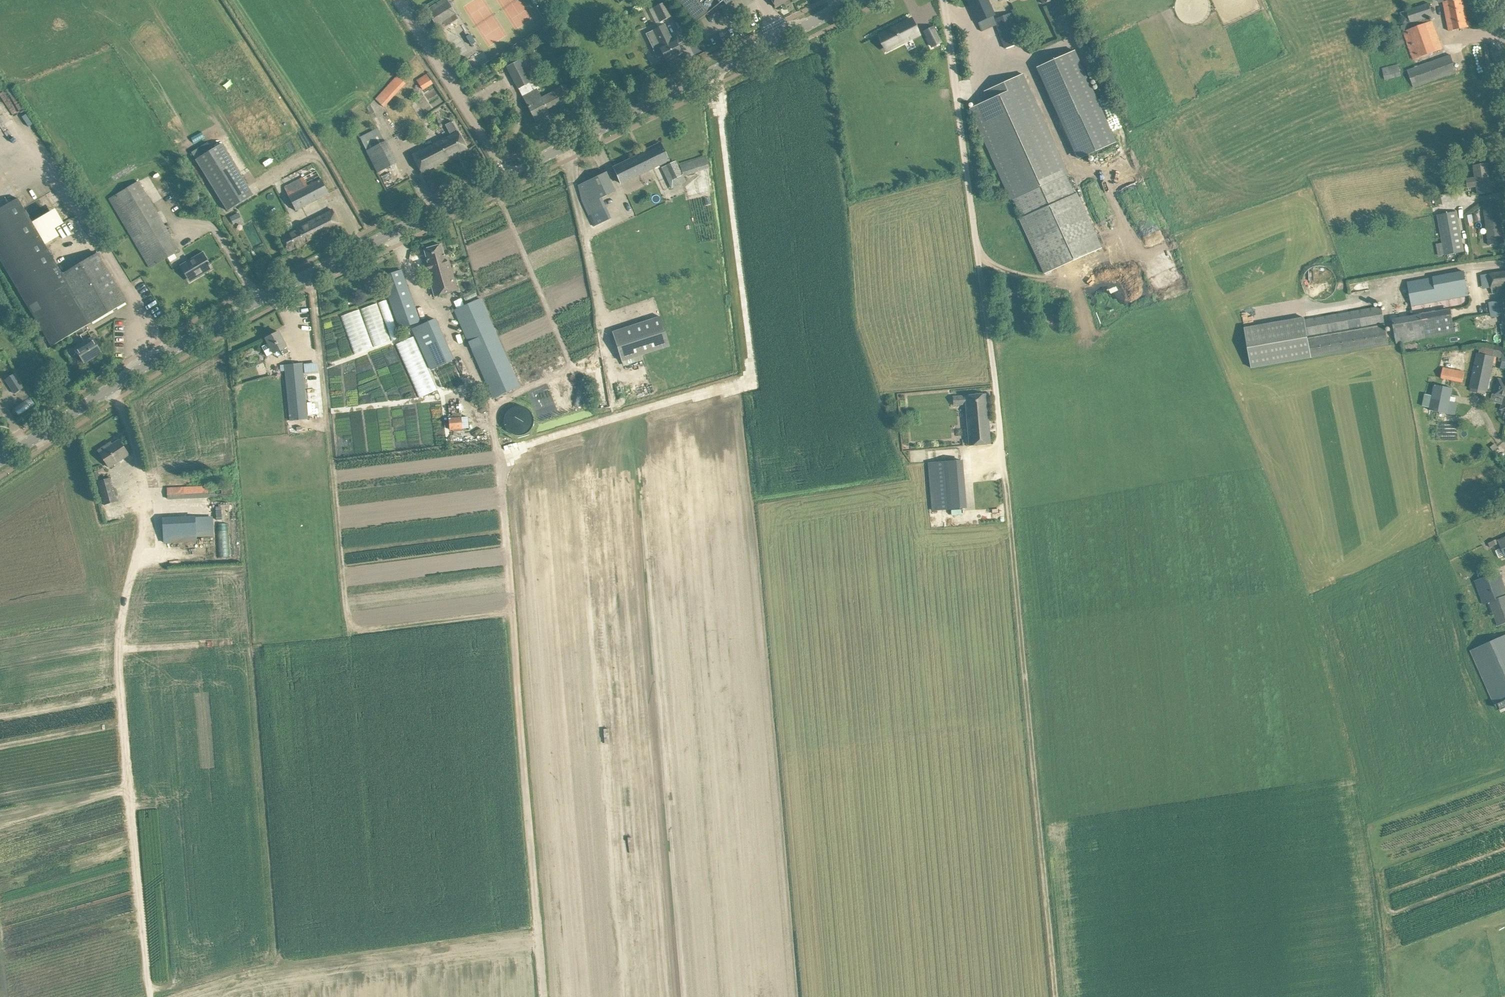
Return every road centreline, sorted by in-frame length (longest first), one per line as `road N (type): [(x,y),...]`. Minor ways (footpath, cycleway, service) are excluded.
road 1 (track): [(944,0),(1006,480),(1055,996)]
road 2 (tertiary): [(0,461),(199,333),(506,175)]
road 3 (tertiary): [(506,175),(854,0)]
road 4 (unclassified): [(506,175),(397,0)]

